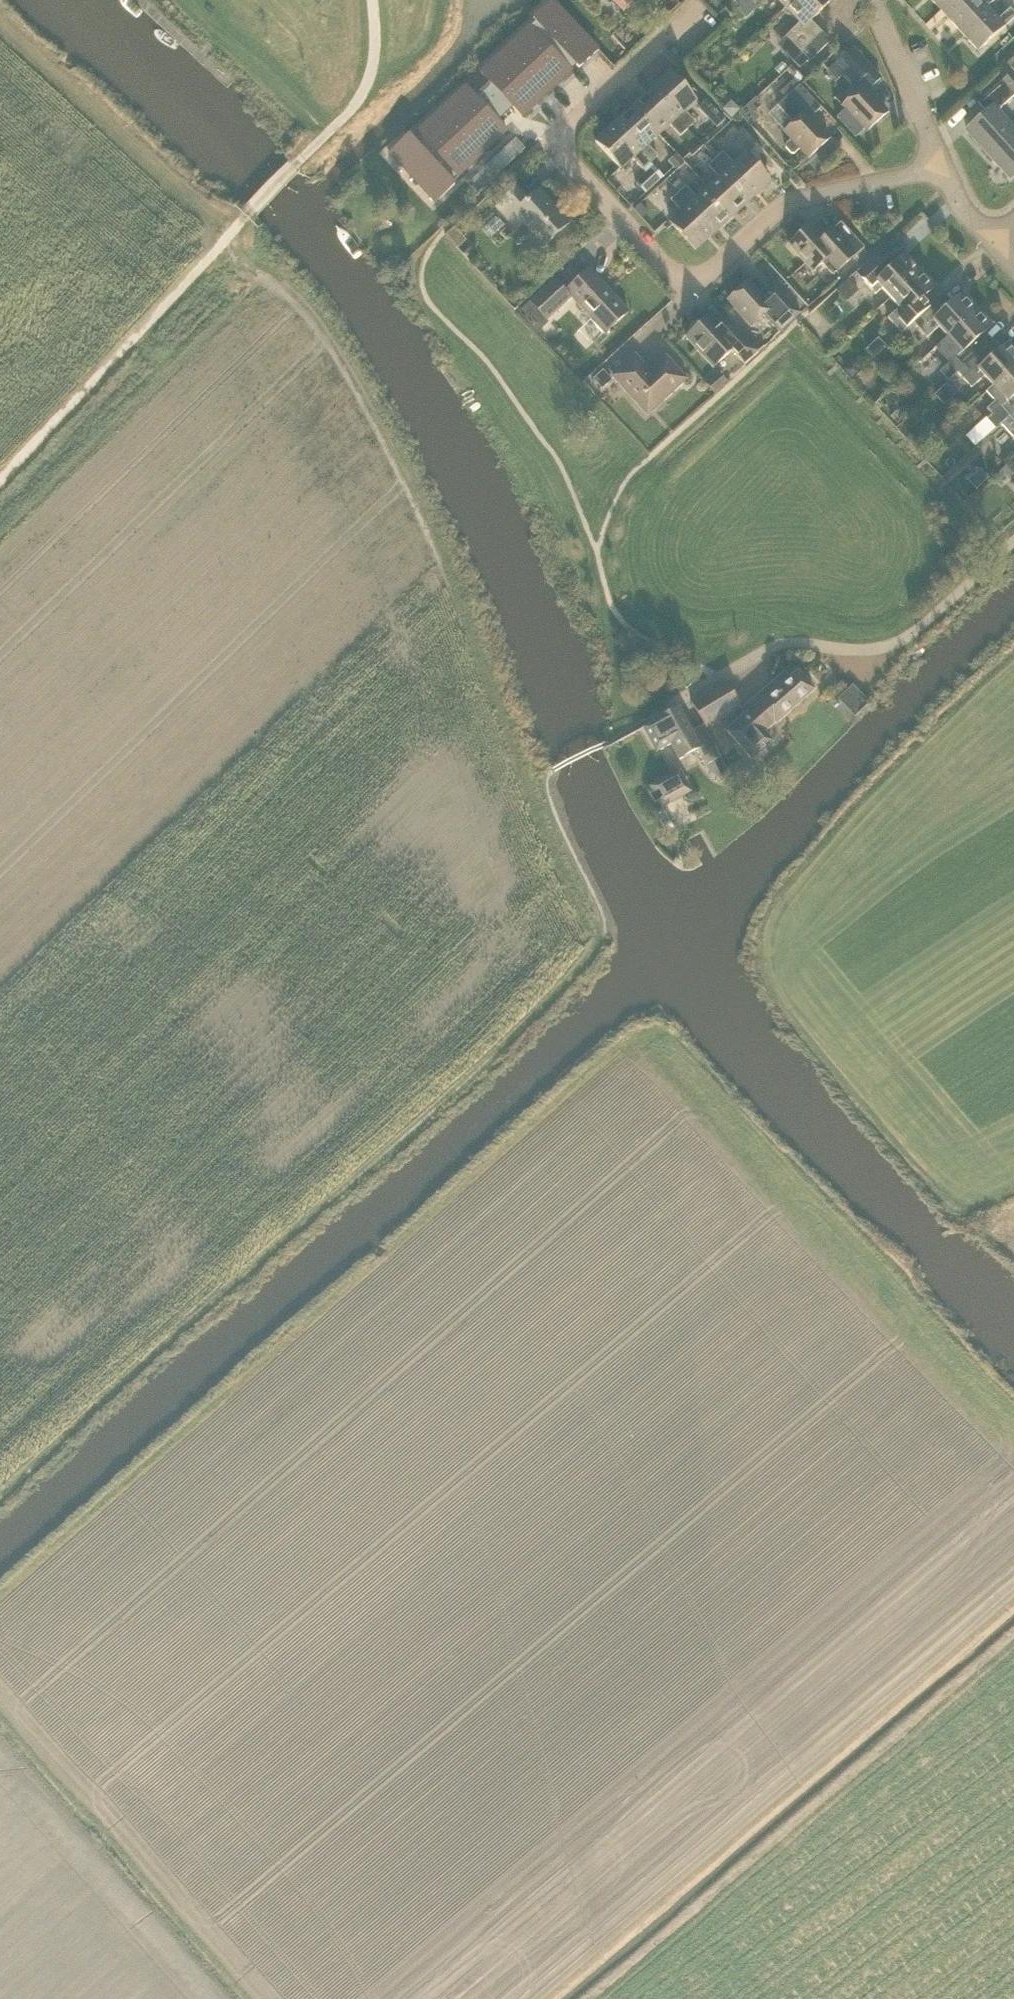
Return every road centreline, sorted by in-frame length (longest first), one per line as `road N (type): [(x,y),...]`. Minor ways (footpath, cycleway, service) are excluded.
road 1 (residential): [(942,168),(793,199),(688,291),(550,140),(656,44)]
road 2 (track): [(373,0),(372,74),(354,108),(0,483)]
road 3 (residential): [(942,168),(872,0)]

